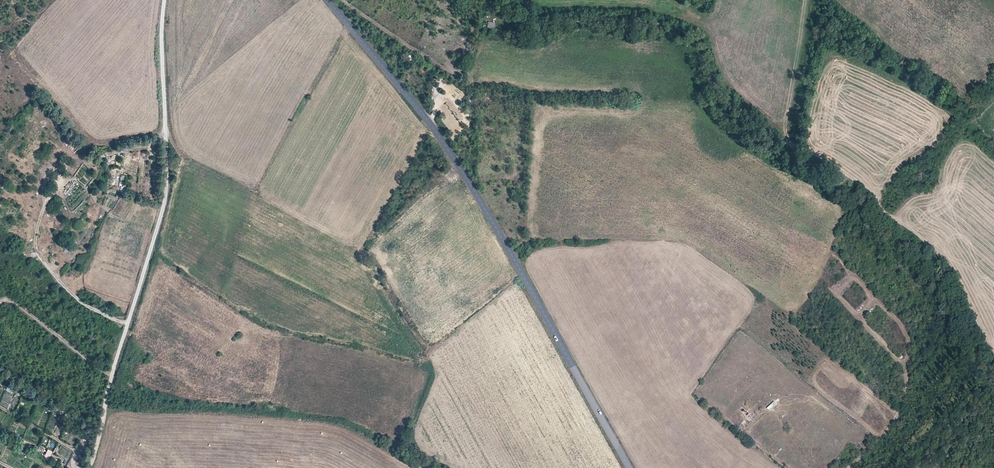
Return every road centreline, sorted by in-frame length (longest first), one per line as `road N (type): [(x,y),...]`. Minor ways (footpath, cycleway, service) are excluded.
road 1 (tertiary): [(631,467),(441,139),(328,0)]
road 2 (unclassified): [(88,467),(166,197),(165,0)]

